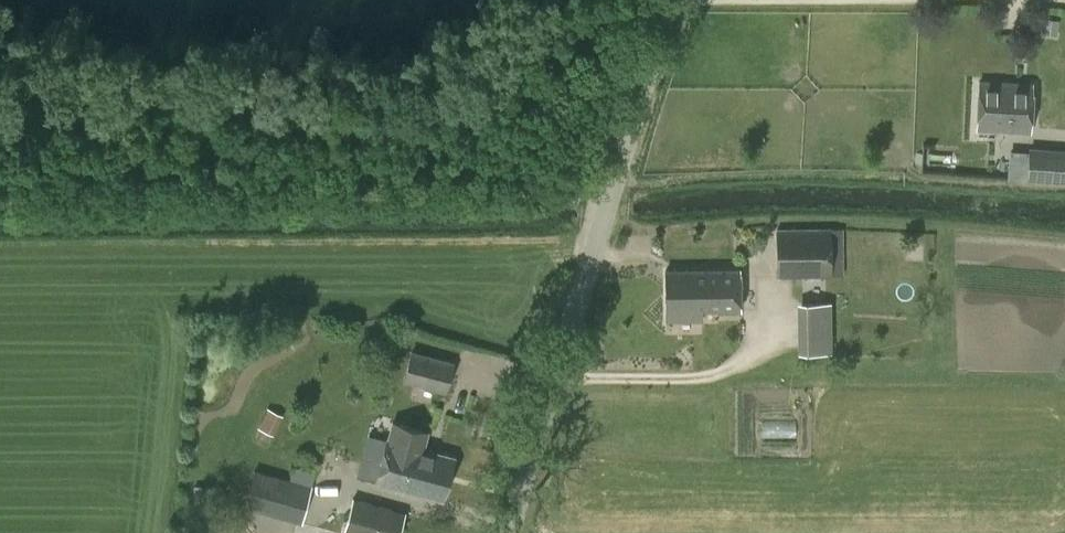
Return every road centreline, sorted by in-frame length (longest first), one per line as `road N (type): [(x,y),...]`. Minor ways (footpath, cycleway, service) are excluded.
road 1 (tertiary): [(511,532),(671,0)]

